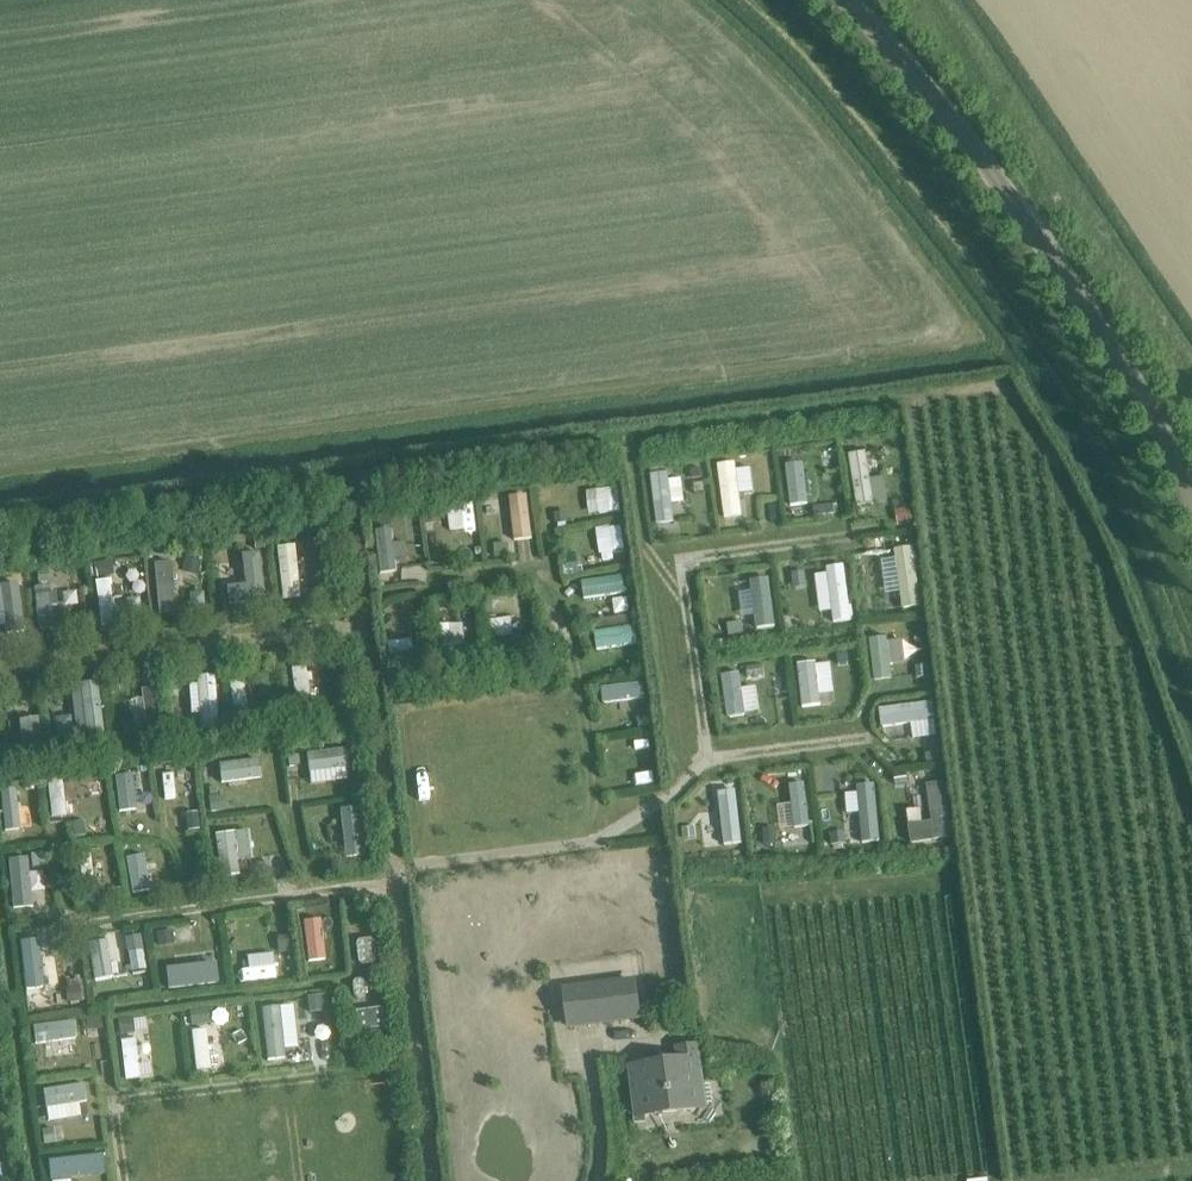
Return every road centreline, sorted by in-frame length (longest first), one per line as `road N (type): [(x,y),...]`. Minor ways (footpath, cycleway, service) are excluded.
road 1 (unclassified): [(1191,502),(1152,420),(1066,279),(934,101),(843,0)]

